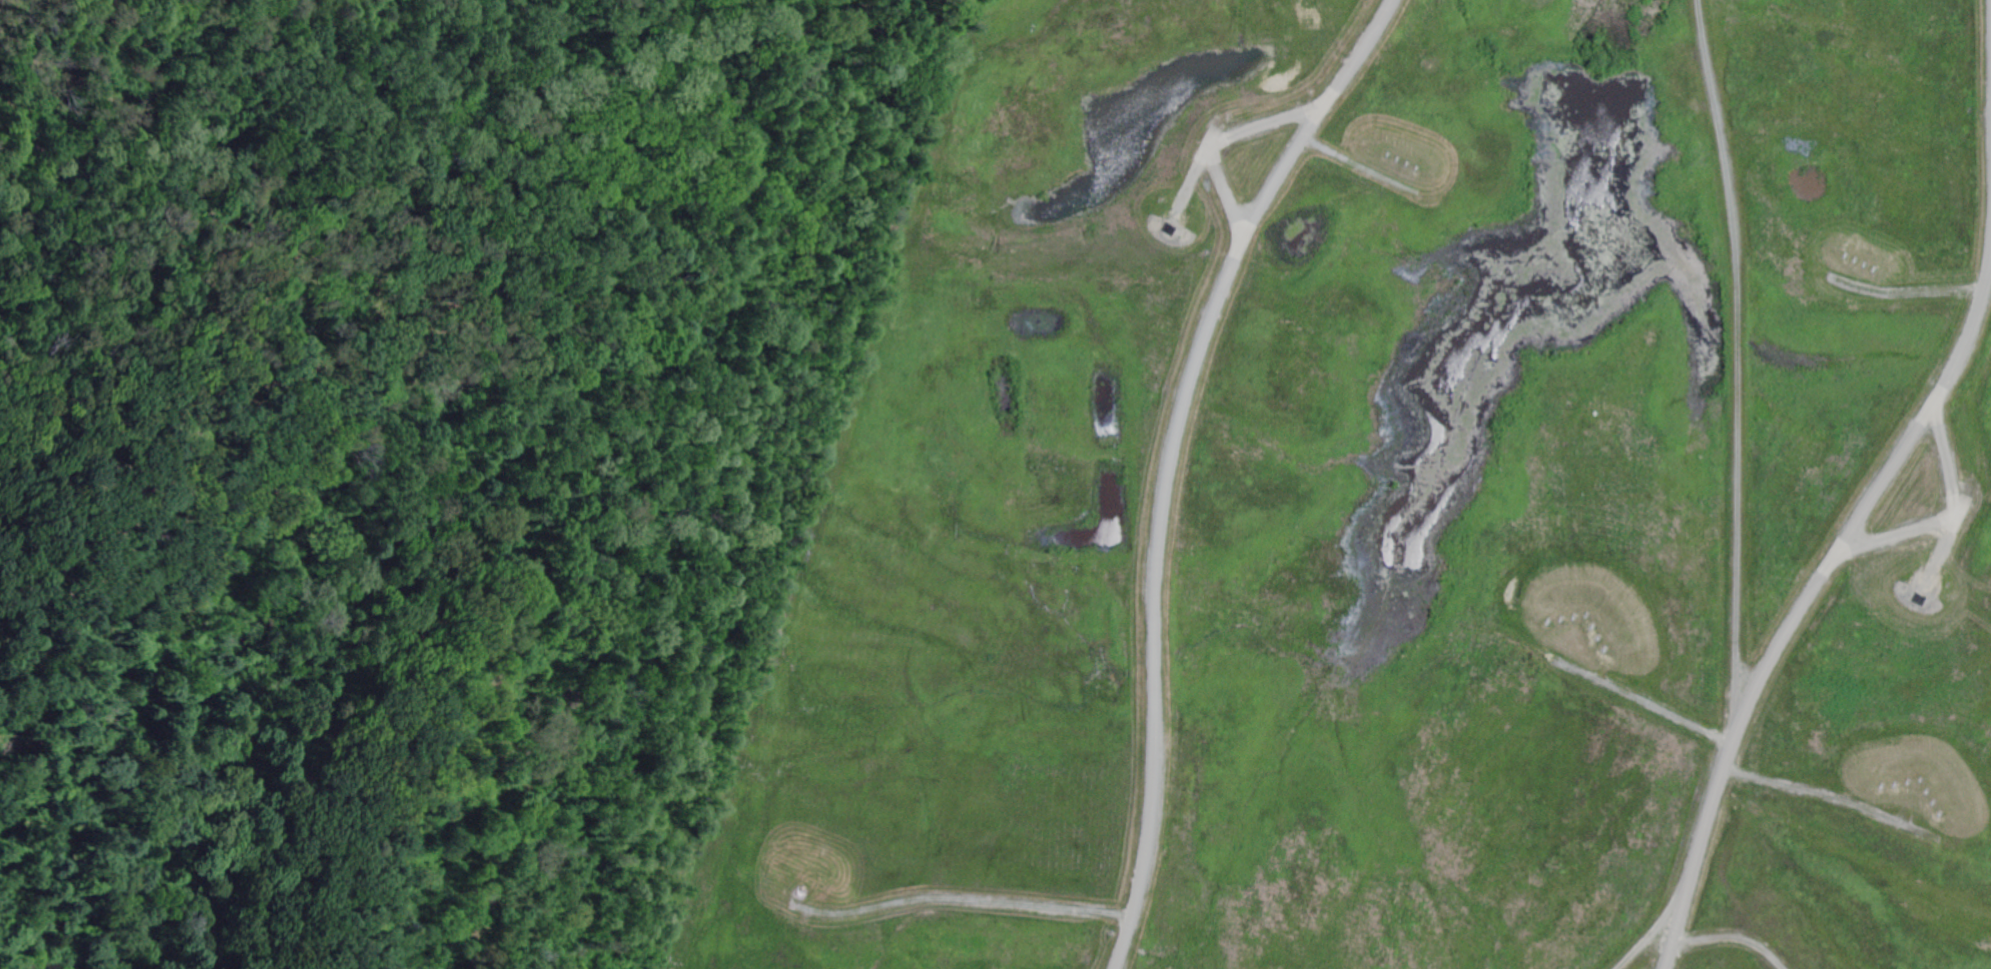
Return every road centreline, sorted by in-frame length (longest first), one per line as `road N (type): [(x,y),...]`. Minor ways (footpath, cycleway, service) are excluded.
road 1 (track): [(1749,702),(1738,669),(1739,266),(1700,0)]
road 2 (track): [(1619,968),(1693,874)]

